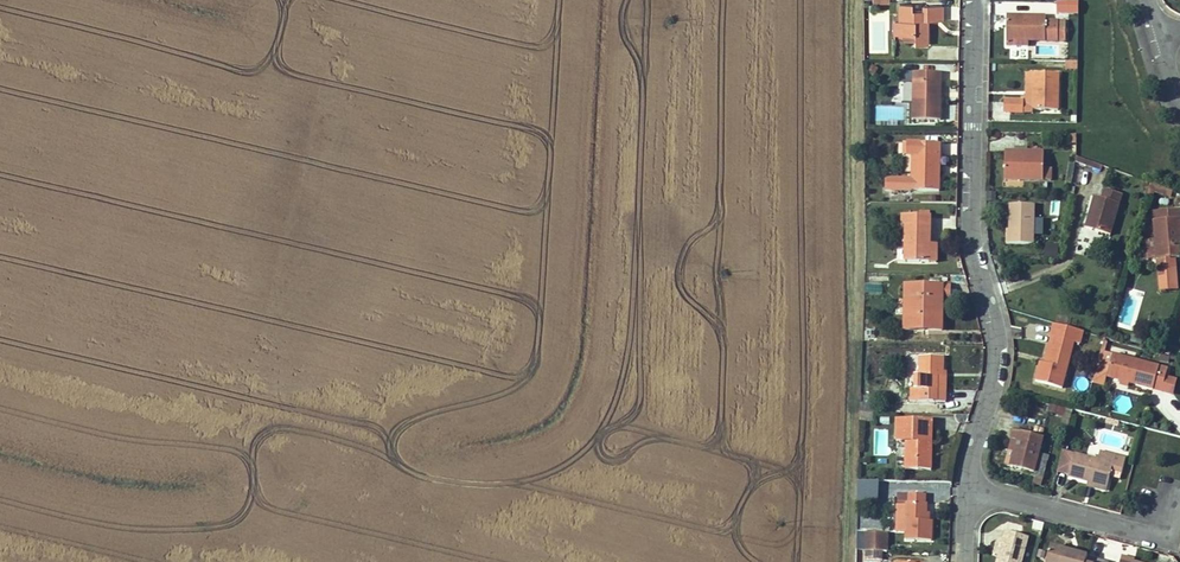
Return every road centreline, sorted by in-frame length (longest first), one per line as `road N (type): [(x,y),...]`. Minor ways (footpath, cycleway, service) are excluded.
road 1 (track): [(841,561),(855,0)]
road 2 (residential): [(973,0),(969,225),(998,366),(966,487)]
road 3 (residential): [(966,487),(1153,535),(1176,520),(1179,505)]

